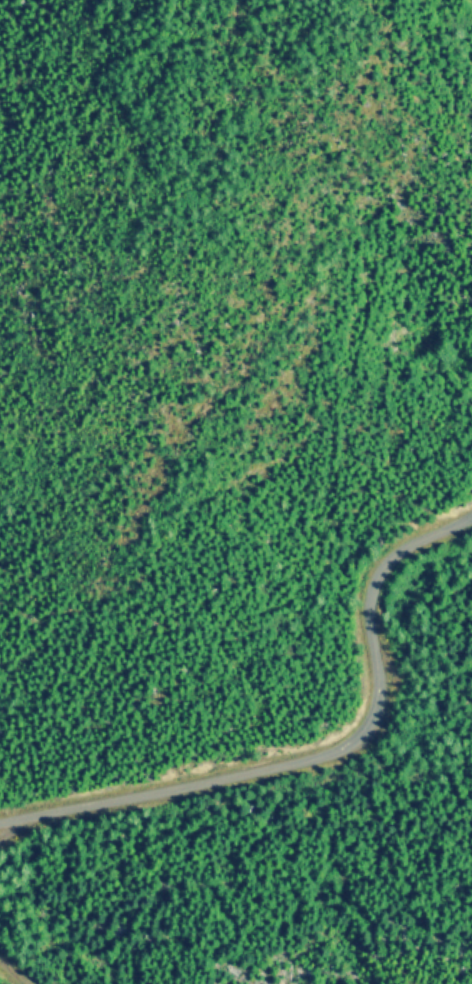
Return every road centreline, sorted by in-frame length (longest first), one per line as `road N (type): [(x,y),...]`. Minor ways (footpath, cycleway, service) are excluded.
road 1 (residential): [(0,839),(367,750),(399,711),(400,673),(381,601),(391,571),(471,519)]

